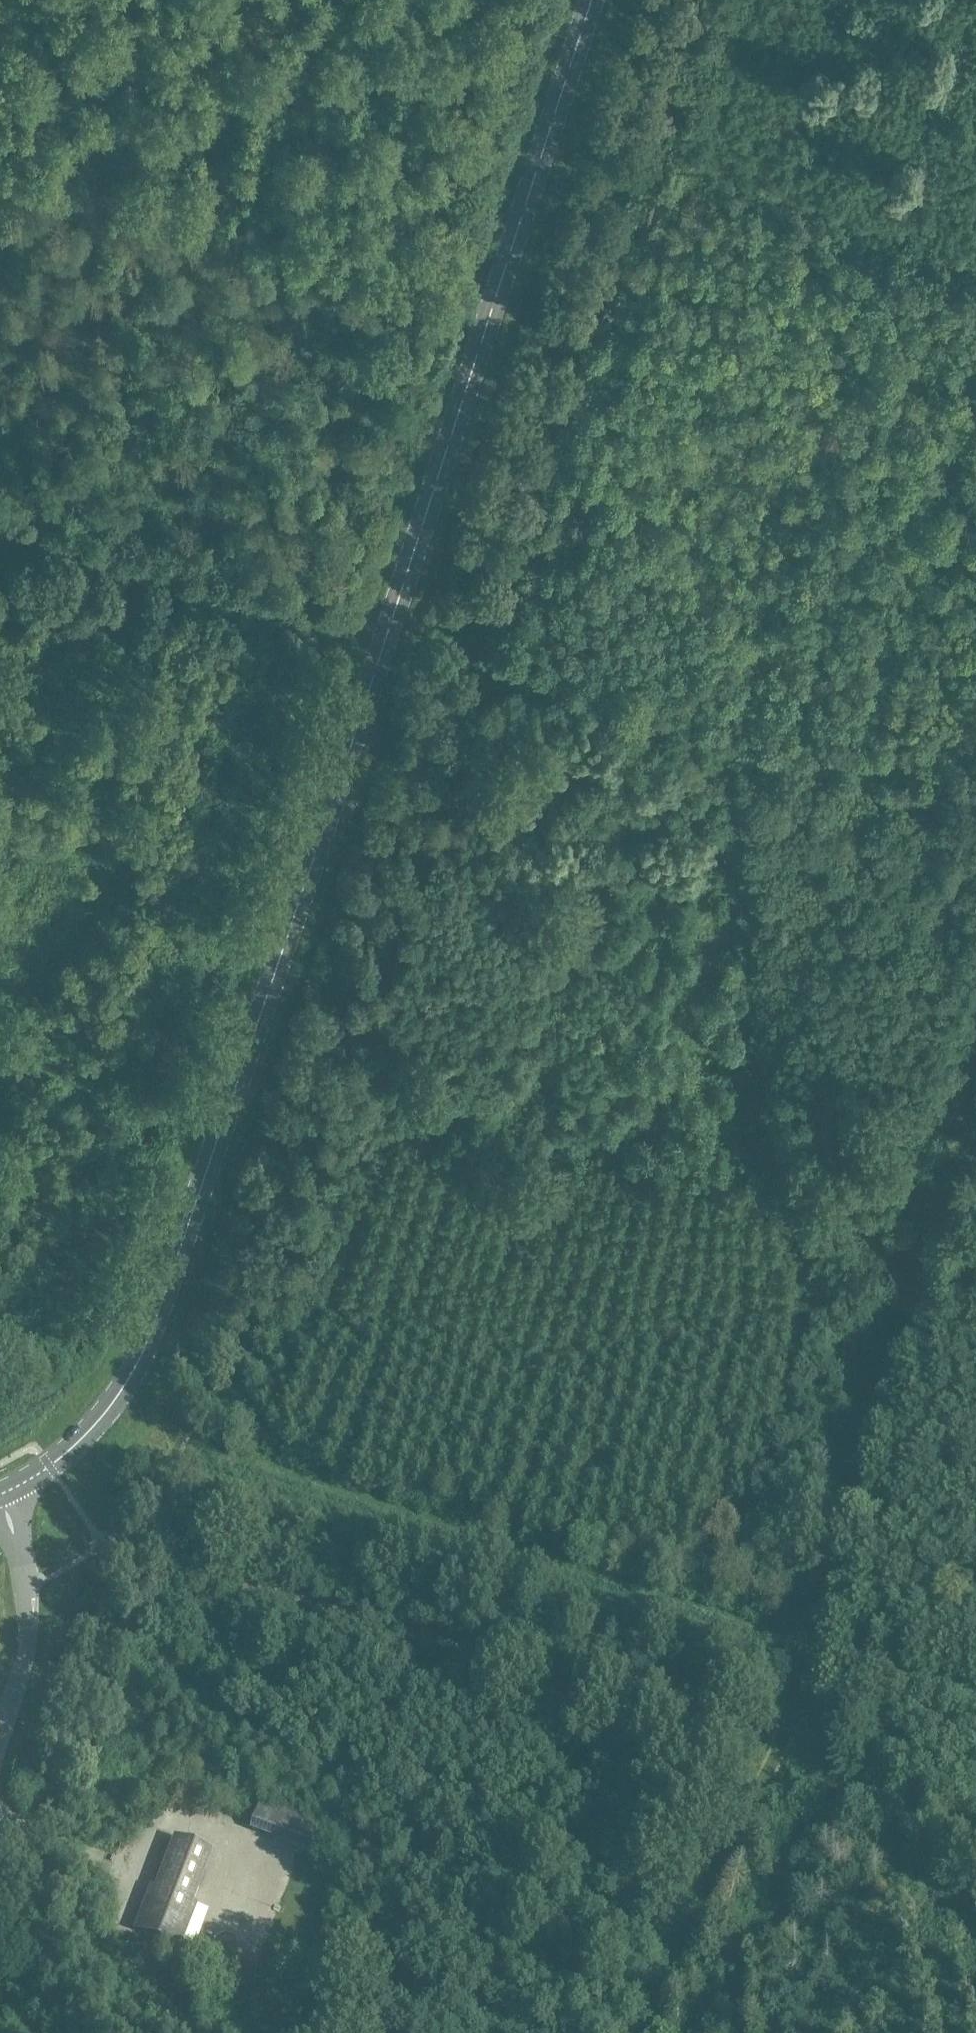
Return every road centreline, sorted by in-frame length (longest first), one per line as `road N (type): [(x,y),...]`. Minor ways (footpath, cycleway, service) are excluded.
road 1 (tertiary): [(1,1495),(50,1467),(101,1419),(151,1333),(327,832),(594,0)]
road 2 (track): [(975,829),(576,688),(457,654),(387,647),(0,528)]
road 3 (track): [(649,2032),(757,1811),(975,1083)]
road 4 (unclassified): [(0,1737),(26,1653),(26,1569),(1,1495)]

